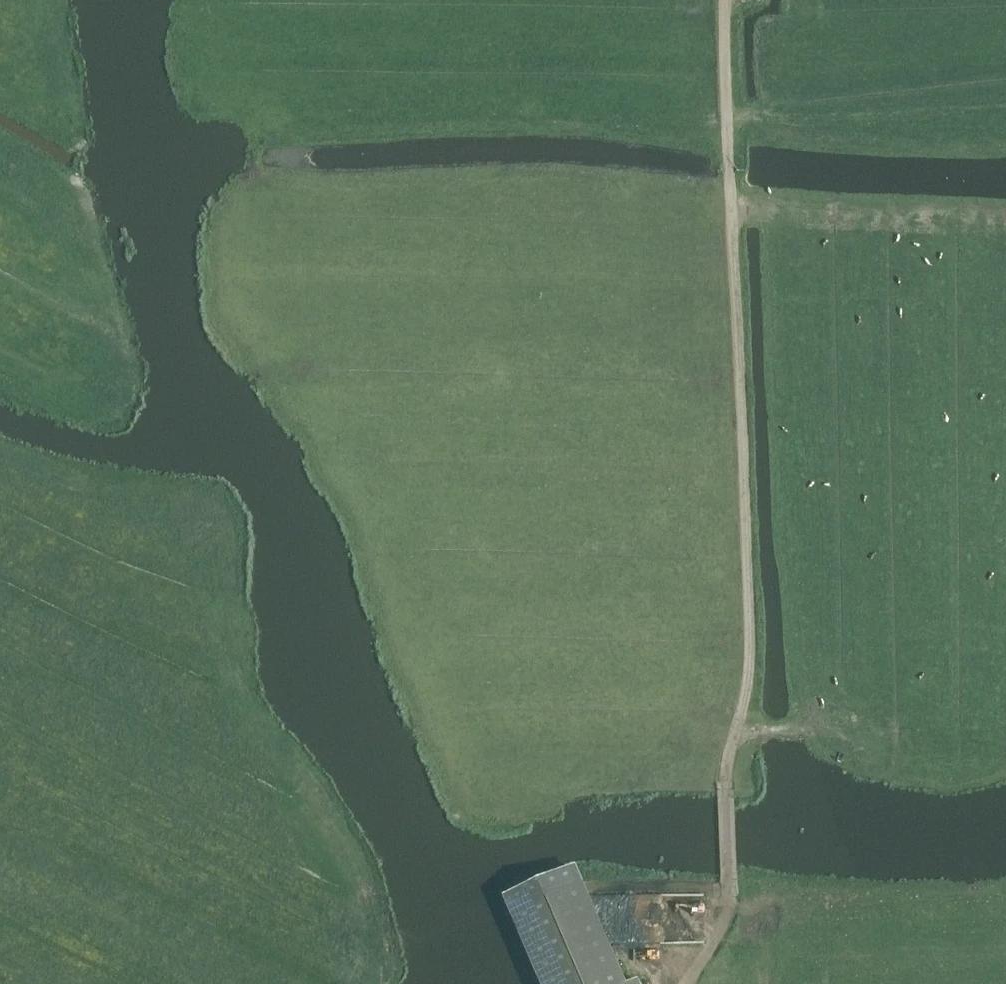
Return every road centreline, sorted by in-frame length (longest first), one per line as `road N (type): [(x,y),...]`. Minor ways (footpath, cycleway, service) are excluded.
road 1 (track): [(687,983),(729,915),(726,779),(754,650),(728,0)]

